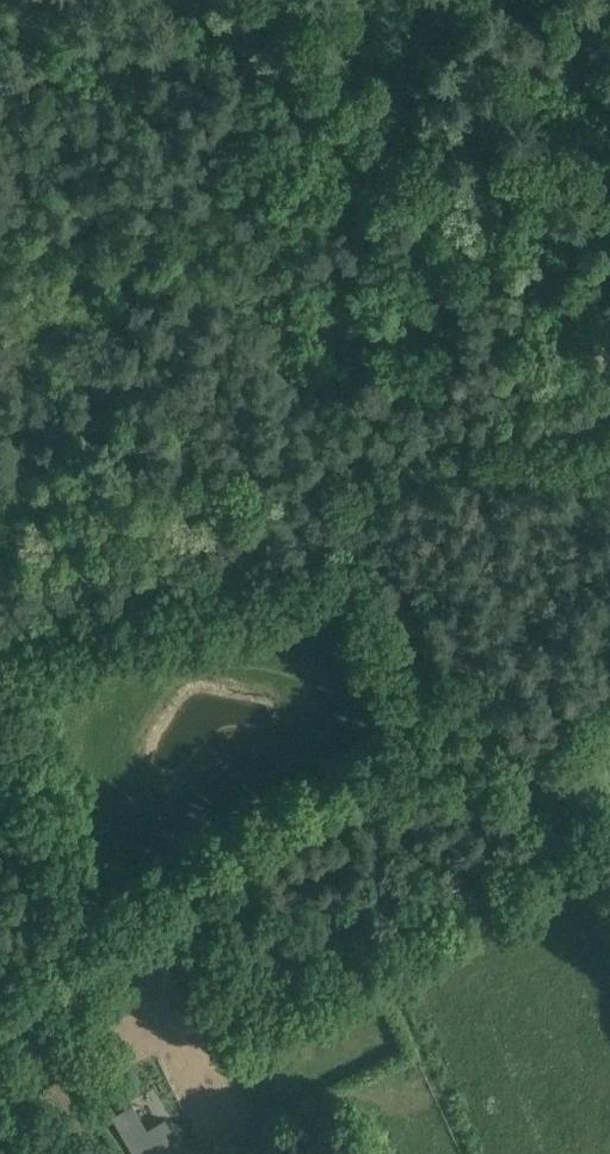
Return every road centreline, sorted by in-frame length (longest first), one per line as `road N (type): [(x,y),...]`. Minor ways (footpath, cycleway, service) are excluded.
road 1 (track): [(609,409),(0,526)]
road 2 (unclassified): [(609,349),(195,0)]
road 3 (track): [(99,1153),(0,997)]

